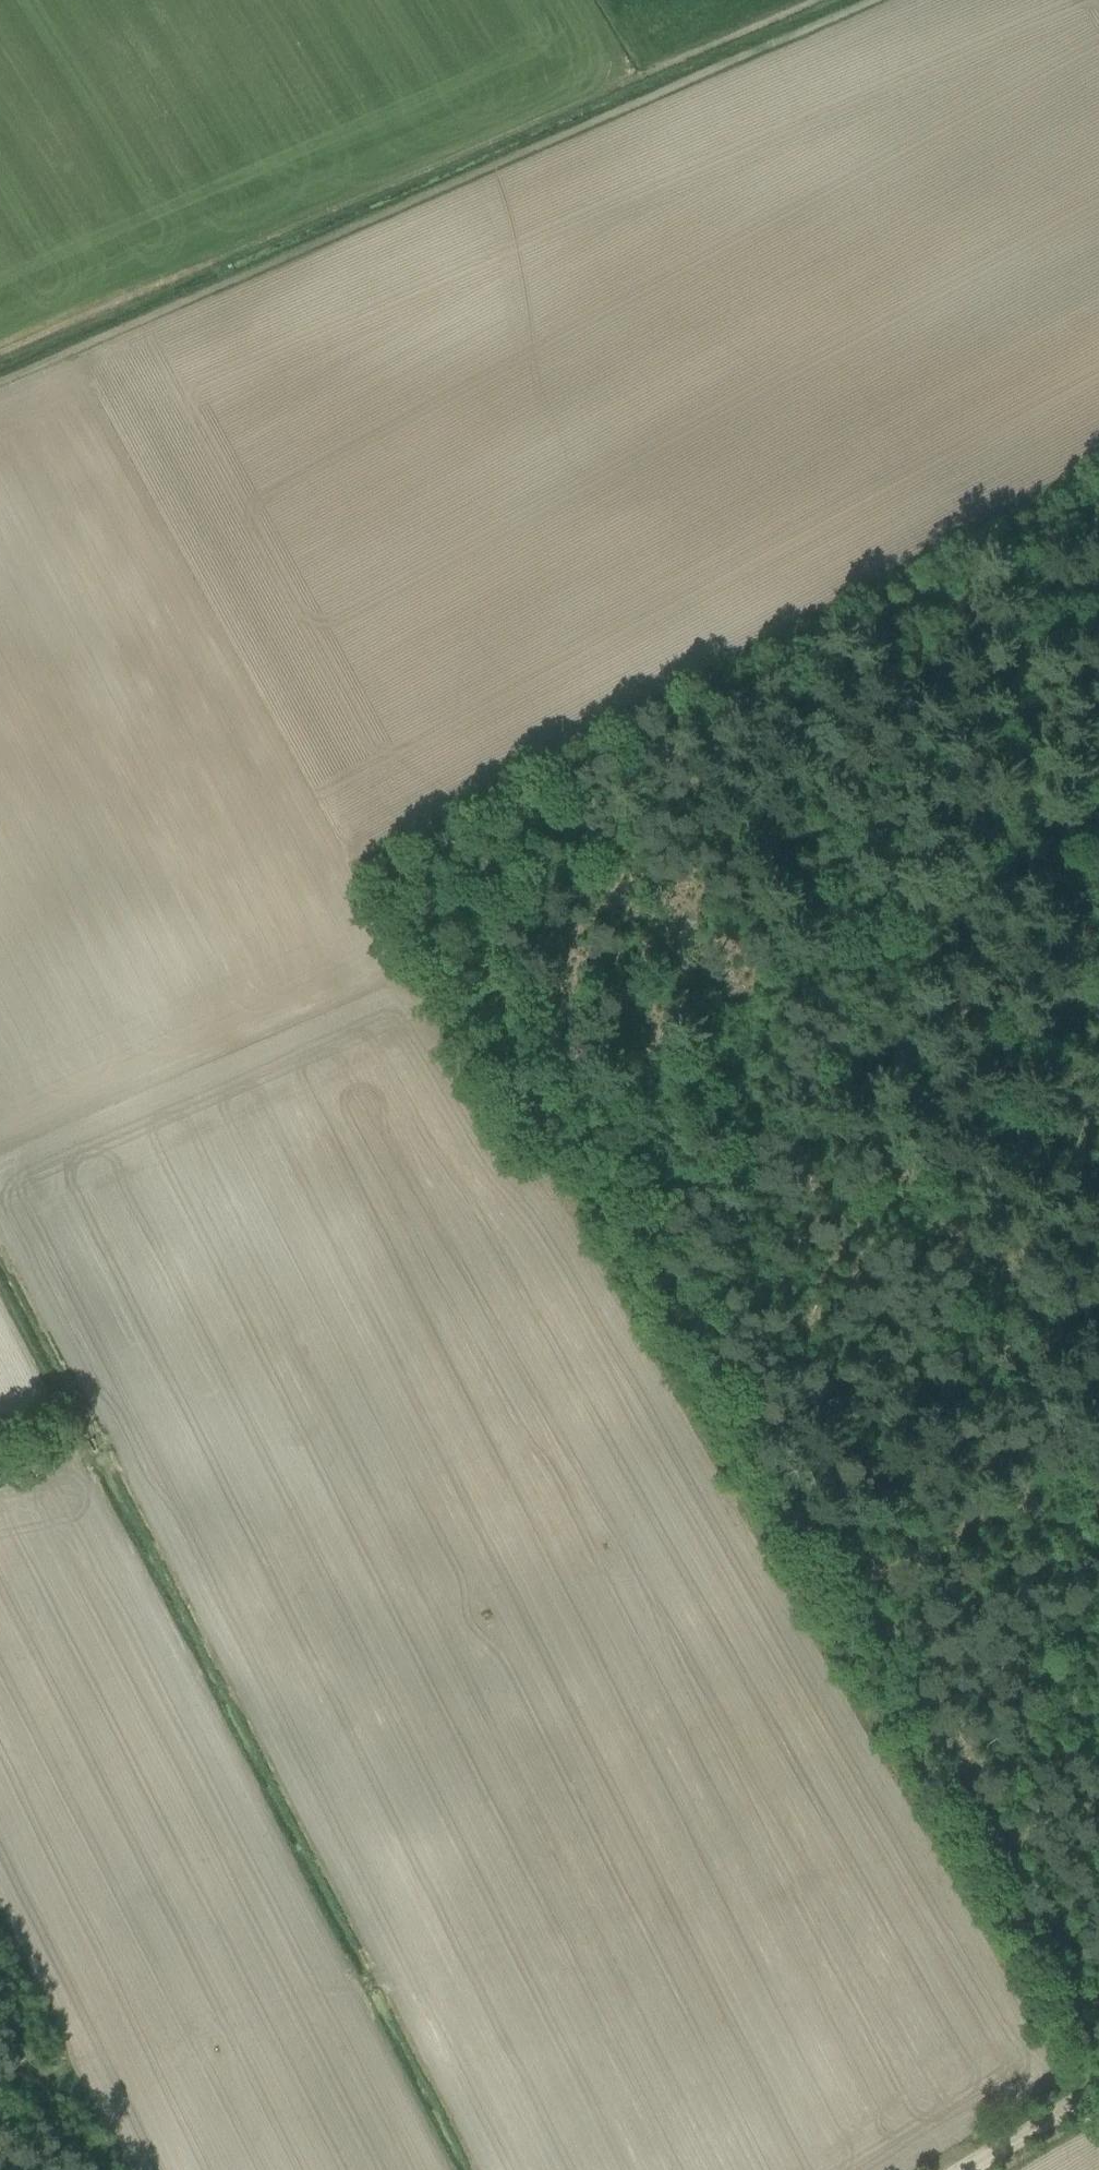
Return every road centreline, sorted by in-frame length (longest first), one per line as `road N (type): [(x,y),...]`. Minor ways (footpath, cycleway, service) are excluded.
road 1 (track): [(982,2169),(1098,2092)]

